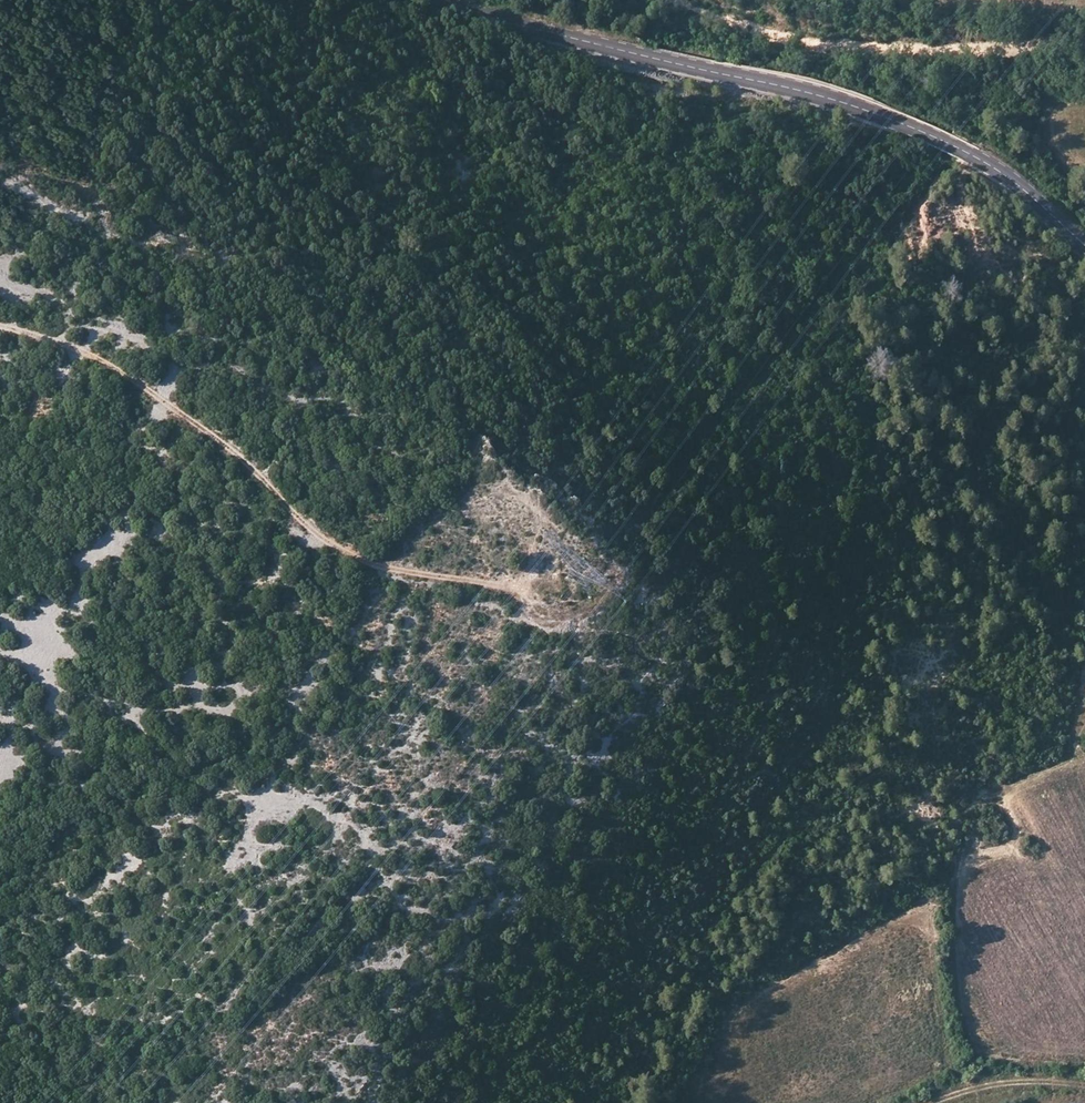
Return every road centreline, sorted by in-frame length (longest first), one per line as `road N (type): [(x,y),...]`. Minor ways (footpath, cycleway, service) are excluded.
road 1 (tertiary): [(444,0),(953,138),(1084,230)]
road 2 (track): [(0,331),(94,357),(195,419),(250,462),(317,543),(430,582),(547,593)]
road 3 (track): [(937,1102),(1019,1083),(1084,1084)]

